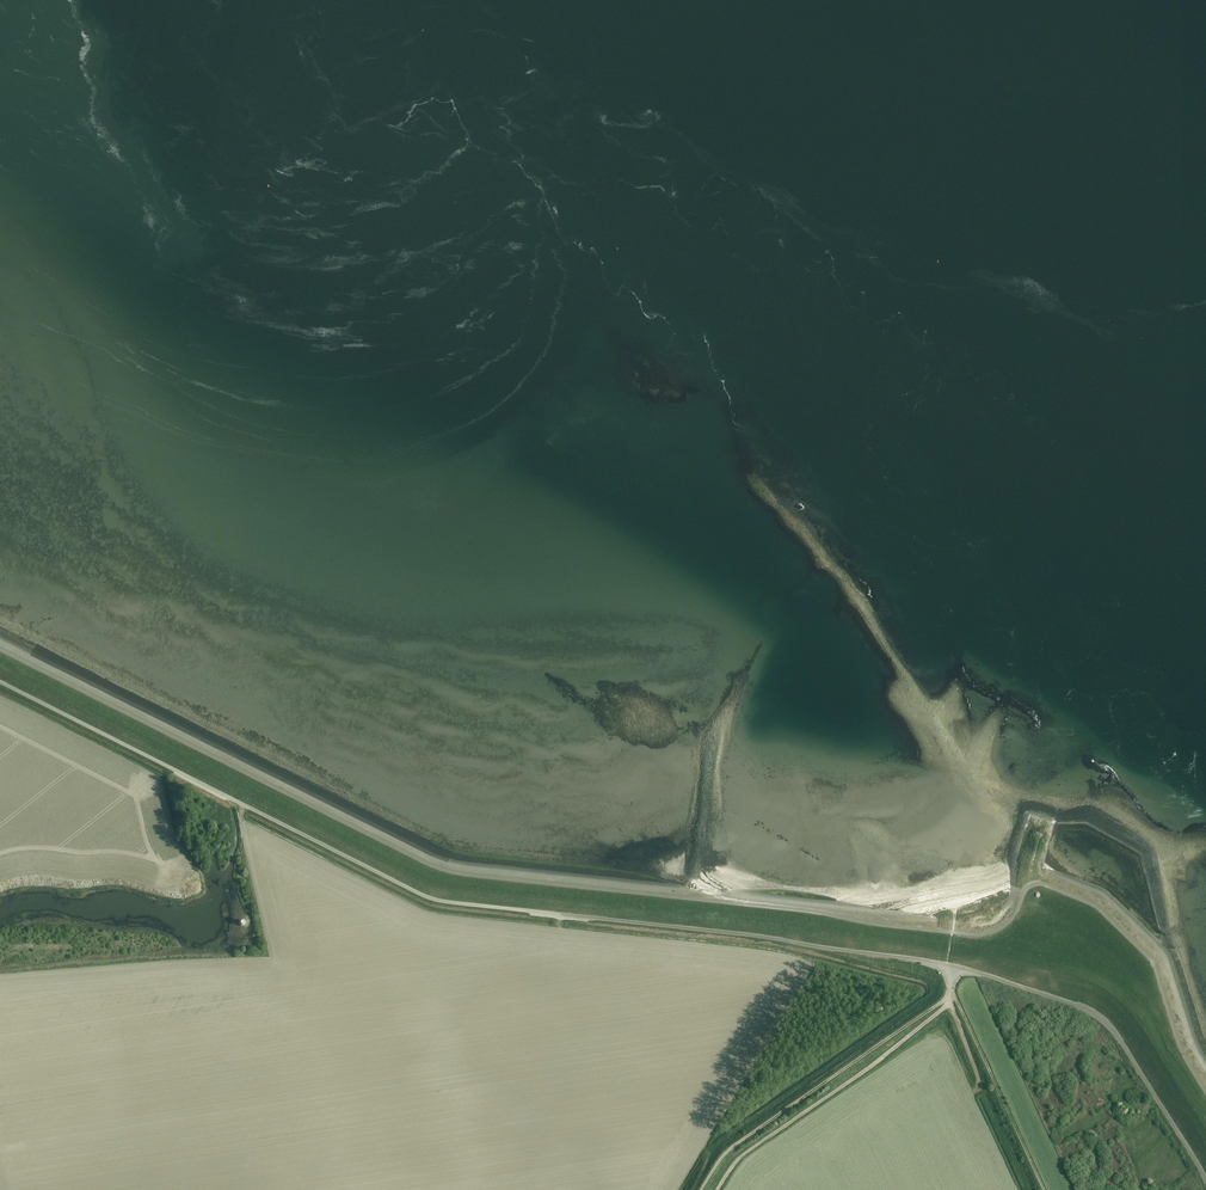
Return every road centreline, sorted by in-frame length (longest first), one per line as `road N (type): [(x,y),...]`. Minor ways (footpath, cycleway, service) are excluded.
road 1 (unclassified): [(0,682),(433,899),(953,967)]
road 2 (unclassified): [(1205,1180),(1104,1022),(1072,1004),(953,967)]
road 3 (track): [(952,995),(735,1146),(702,1189)]
road 4 (track): [(952,995),(879,1059),(747,1152),(717,1189)]
road 5 (track): [(1045,1189),(952,995)]

